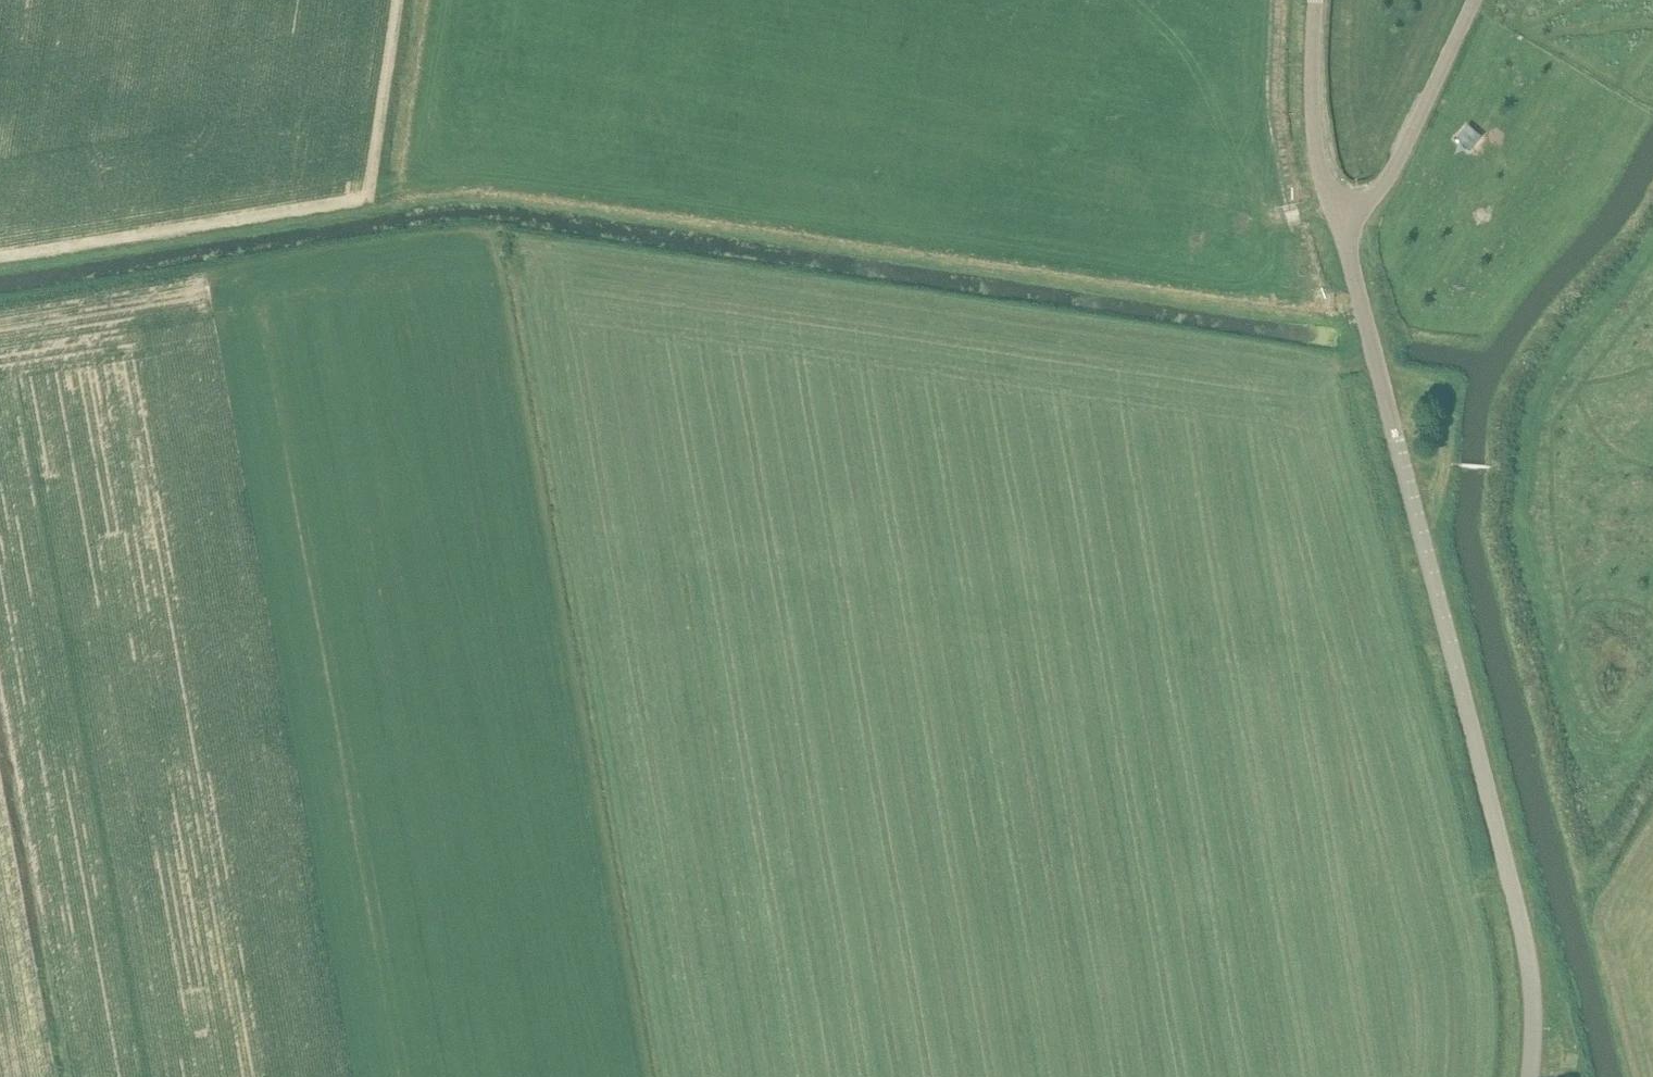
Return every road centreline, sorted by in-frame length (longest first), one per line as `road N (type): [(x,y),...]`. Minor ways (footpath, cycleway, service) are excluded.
road 1 (unclassified): [(1528,1076),(1530,976),(1518,916),(1337,221)]
road 2 (unclassified): [(1337,221),(1396,167),(1474,0)]
road 3 (unclassified): [(1337,221),(1315,152),(1314,0)]

